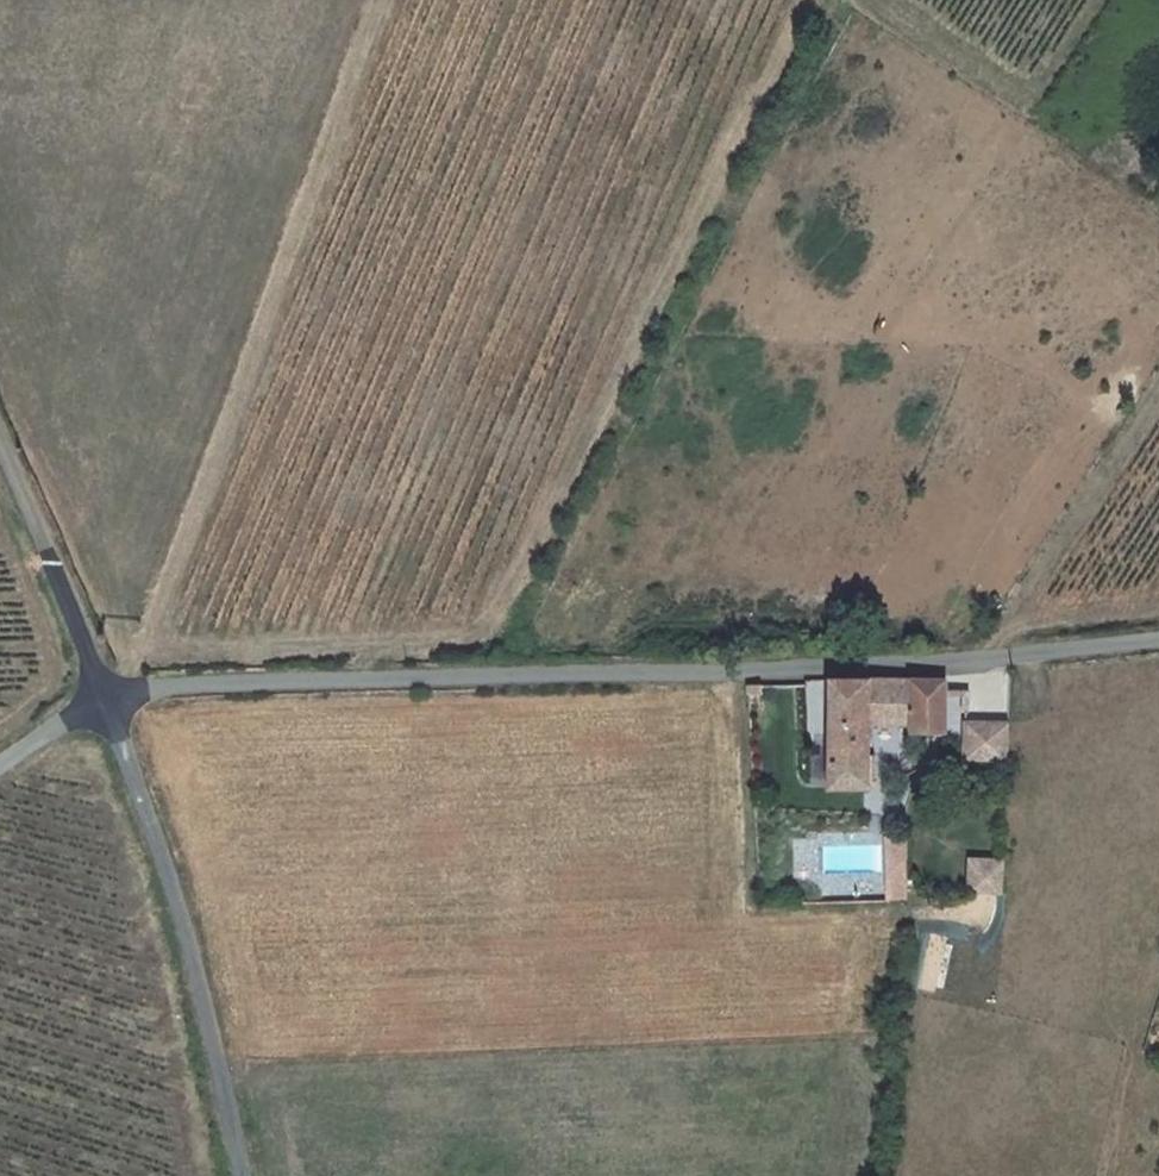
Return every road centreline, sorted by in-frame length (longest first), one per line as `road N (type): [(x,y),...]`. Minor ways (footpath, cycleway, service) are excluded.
road 1 (unclassified): [(1158,644),(681,676),(109,695)]
road 2 (unclassified): [(245,1175),(163,860),(109,695)]
road 3 (unclassified): [(109,695),(0,446)]
road 4 (unclassified): [(109,695),(0,766)]

